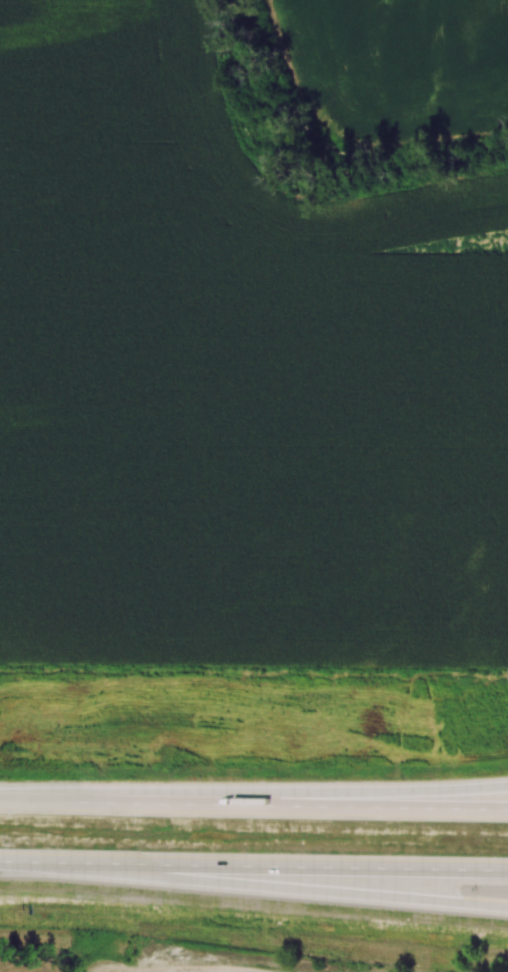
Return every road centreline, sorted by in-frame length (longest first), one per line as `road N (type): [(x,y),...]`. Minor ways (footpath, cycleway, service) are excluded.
road 1 (motorway): [(507,787),(0,801)]
road 2 (motorway): [(0,860),(507,871)]
road 3 (motorway): [(507,809),(0,801)]
road 4 (motorway): [(3,860),(507,906)]

